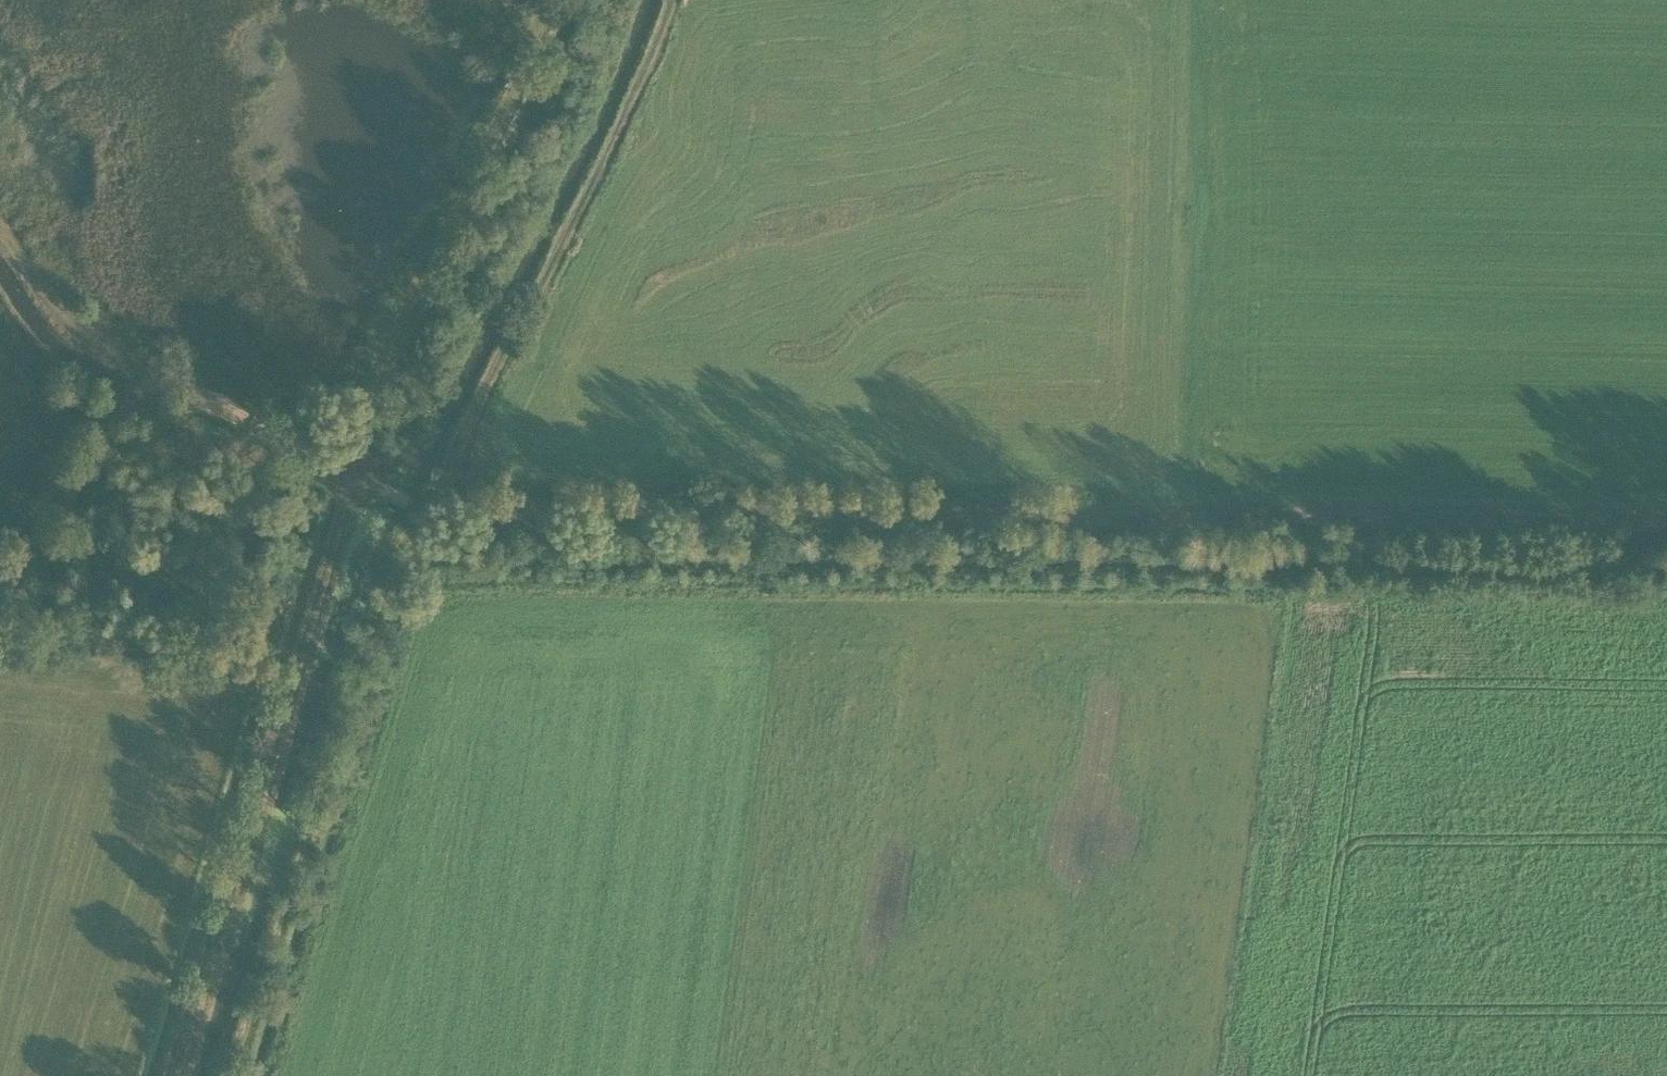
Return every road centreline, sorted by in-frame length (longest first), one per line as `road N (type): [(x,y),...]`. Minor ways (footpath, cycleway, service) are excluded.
road 1 (track): [(631,508),(1666,517)]
road 2 (track): [(355,475),(172,1075)]
road 3 (track): [(428,507),(660,0)]
road 4 (track): [(153,384),(200,399),(428,507)]
road 5 (track): [(0,570),(20,559),(153,384)]
road 6 (track): [(0,234),(71,326),(153,384)]
road 7 (track): [(428,507),(631,508)]

